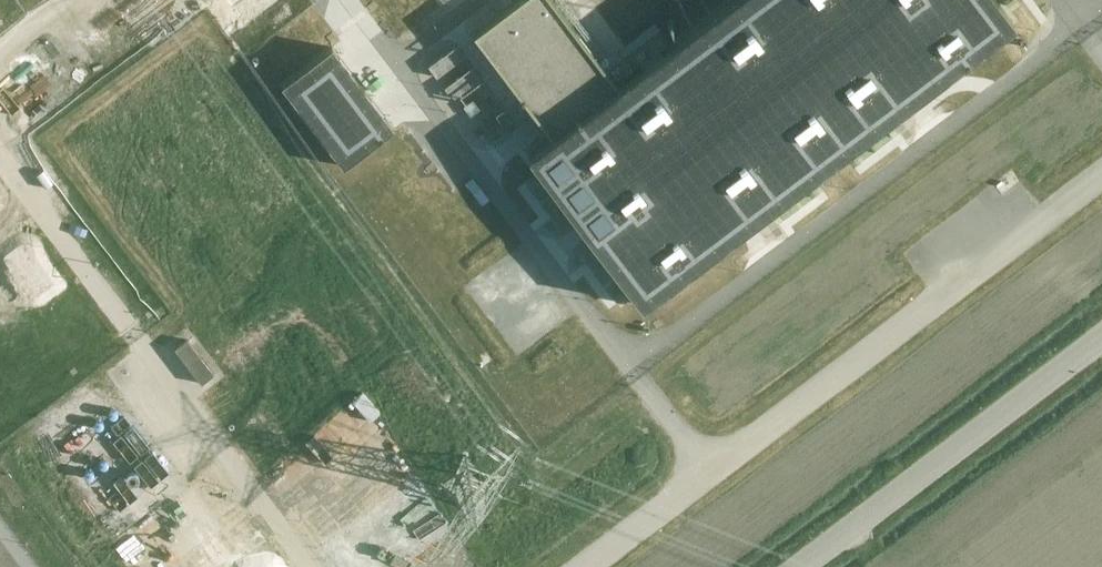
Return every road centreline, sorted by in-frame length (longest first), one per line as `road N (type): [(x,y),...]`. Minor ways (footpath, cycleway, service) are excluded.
road 1 (unclassified): [(797,566),(1101,331)]

